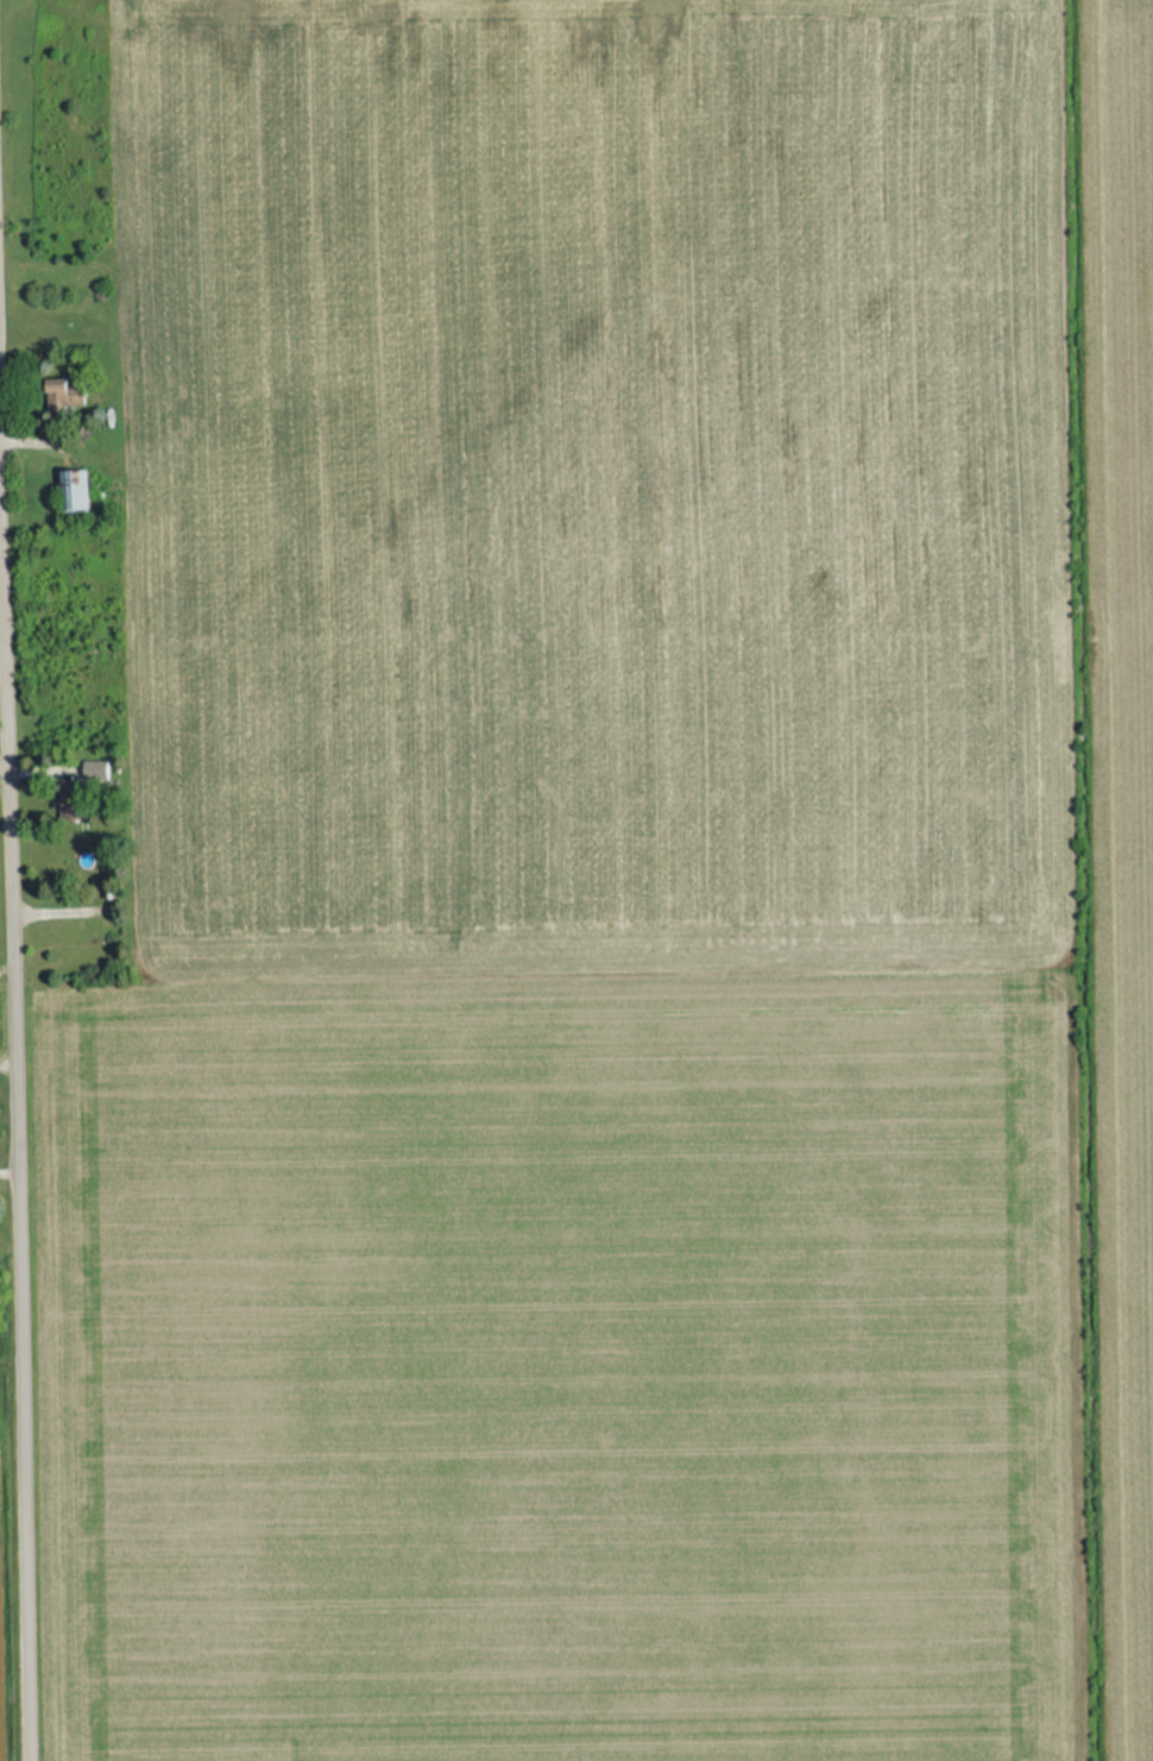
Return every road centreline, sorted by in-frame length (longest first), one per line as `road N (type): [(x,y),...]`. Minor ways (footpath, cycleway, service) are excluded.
road 1 (residential): [(0,241),(25,1760)]

